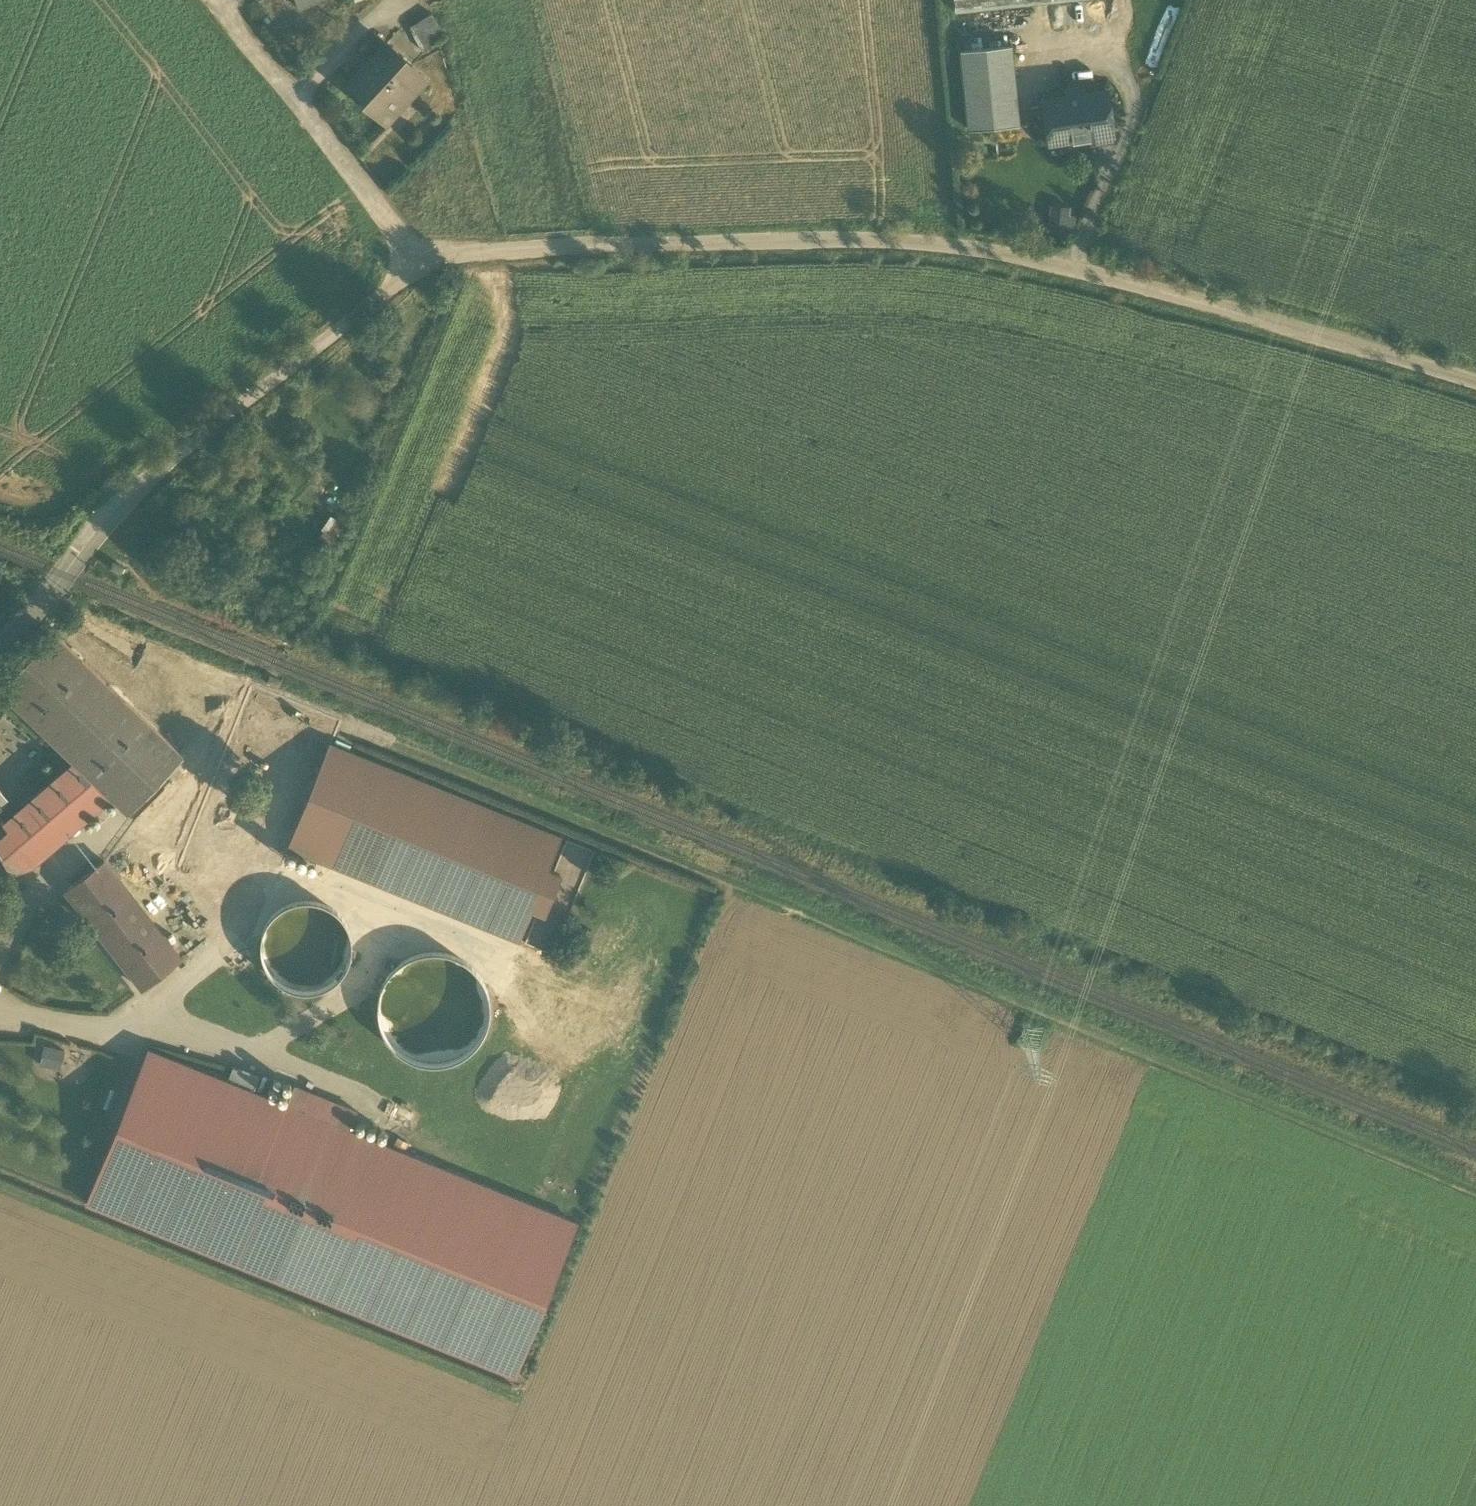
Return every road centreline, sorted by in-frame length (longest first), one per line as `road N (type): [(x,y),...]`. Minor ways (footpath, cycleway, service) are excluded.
road 1 (track): [(1475,1190),(385,744)]
road 2 (residential): [(1475,381),(978,244),(852,239),(522,248),(424,259)]
road 3 (residential): [(424,259),(122,501),(44,605),(0,644)]
road 4 (unclassified): [(217,0),(424,259)]

